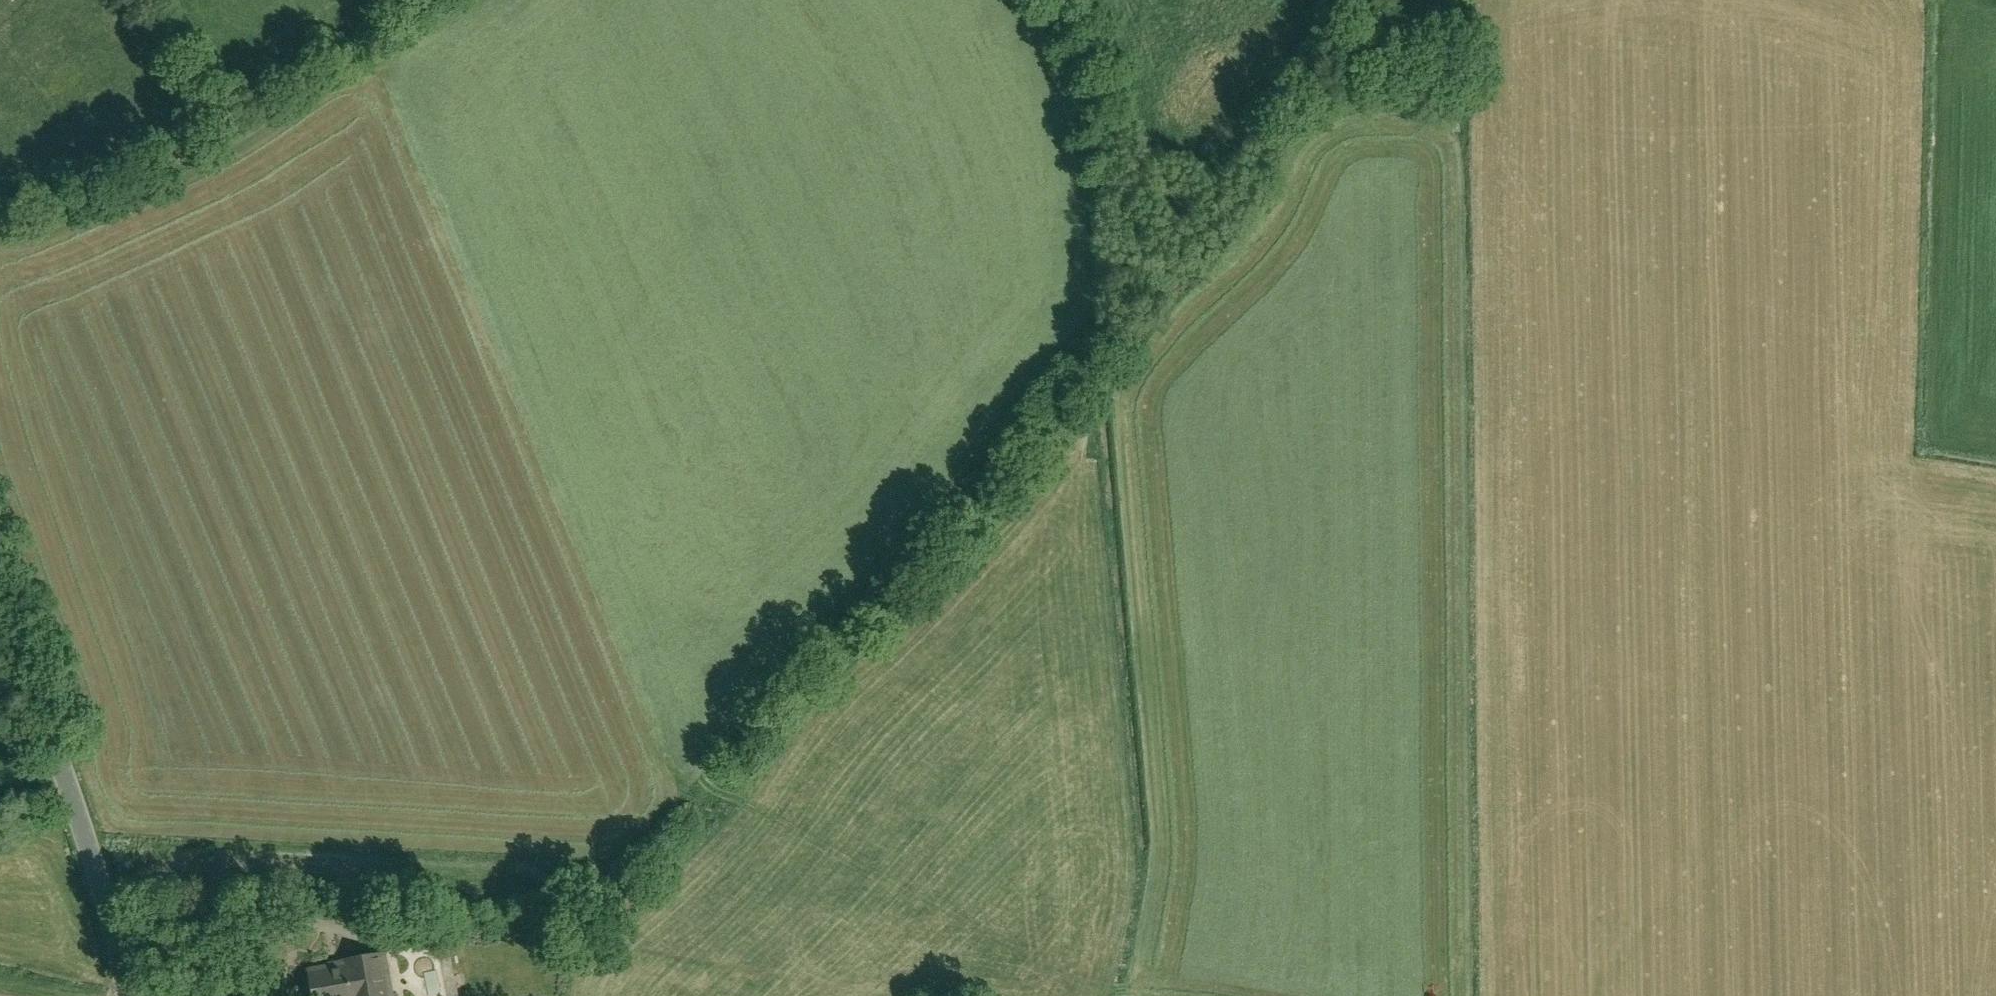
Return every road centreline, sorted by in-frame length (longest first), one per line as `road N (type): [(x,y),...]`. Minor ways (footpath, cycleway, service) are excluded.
road 1 (unclassified): [(129,995),(69,784),(0,592)]
road 2 (track): [(128,993),(243,972),(294,924),(342,936)]

